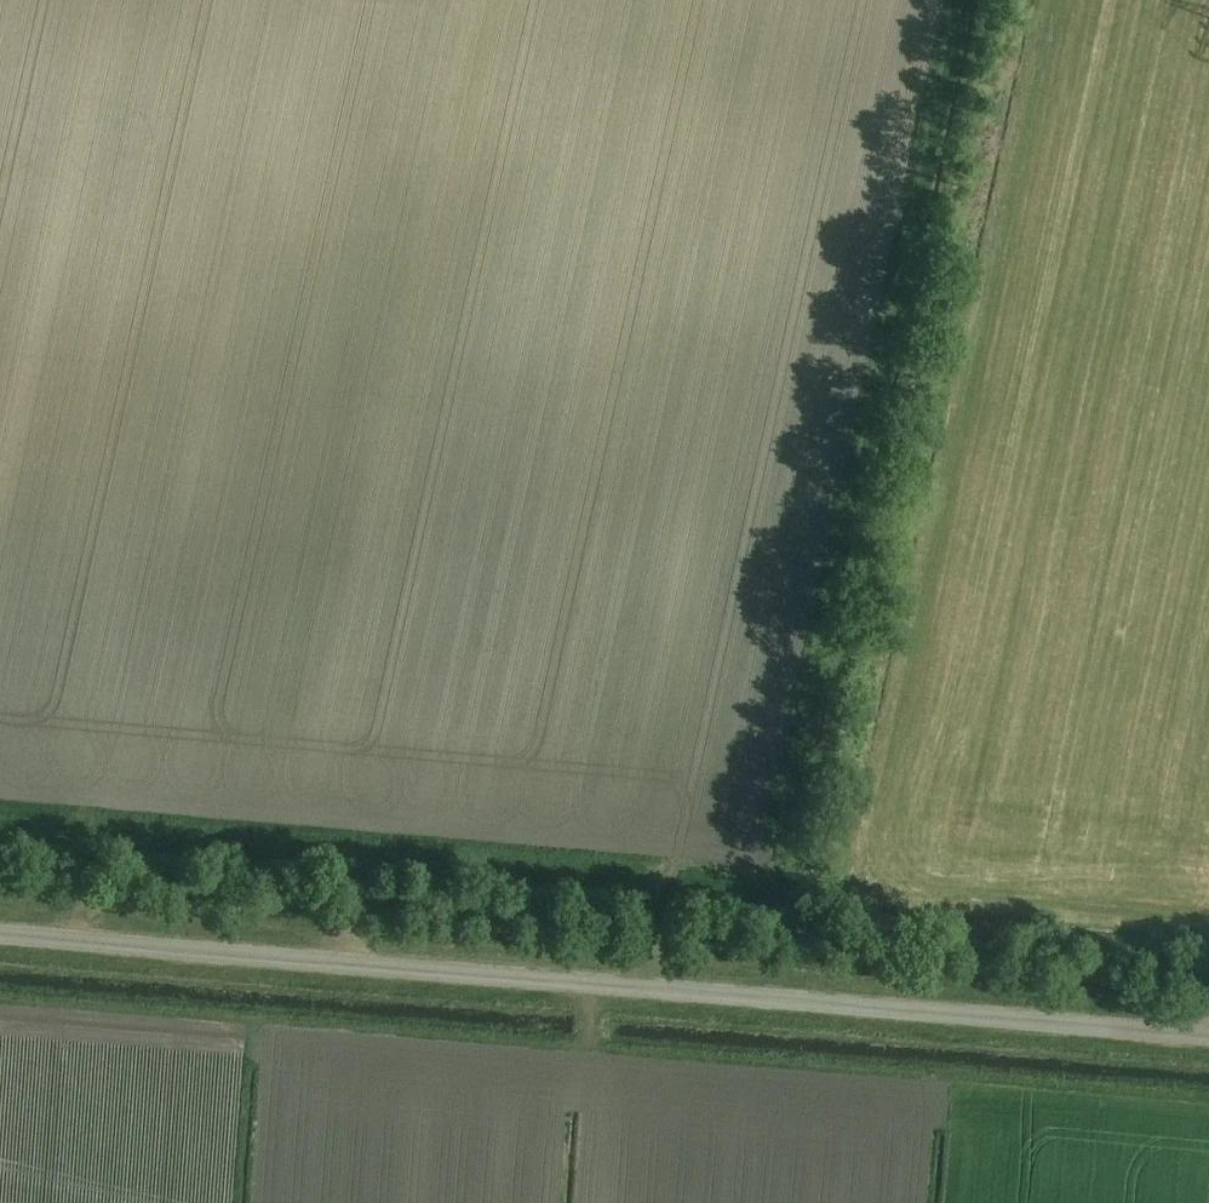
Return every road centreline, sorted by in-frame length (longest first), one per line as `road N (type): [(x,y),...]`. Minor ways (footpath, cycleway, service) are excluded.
road 1 (unclassified): [(1208,1038),(0,933)]

